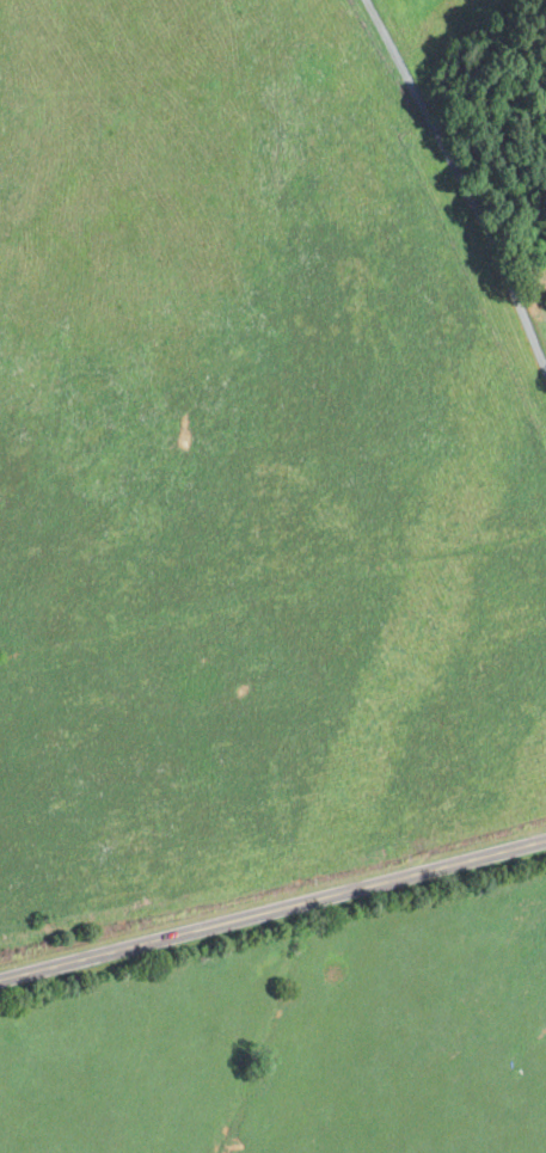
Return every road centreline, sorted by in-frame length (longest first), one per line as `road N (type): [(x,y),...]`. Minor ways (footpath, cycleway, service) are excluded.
road 1 (tertiary): [(0,975),(545,841)]
road 2 (residential): [(545,365),(366,0)]

